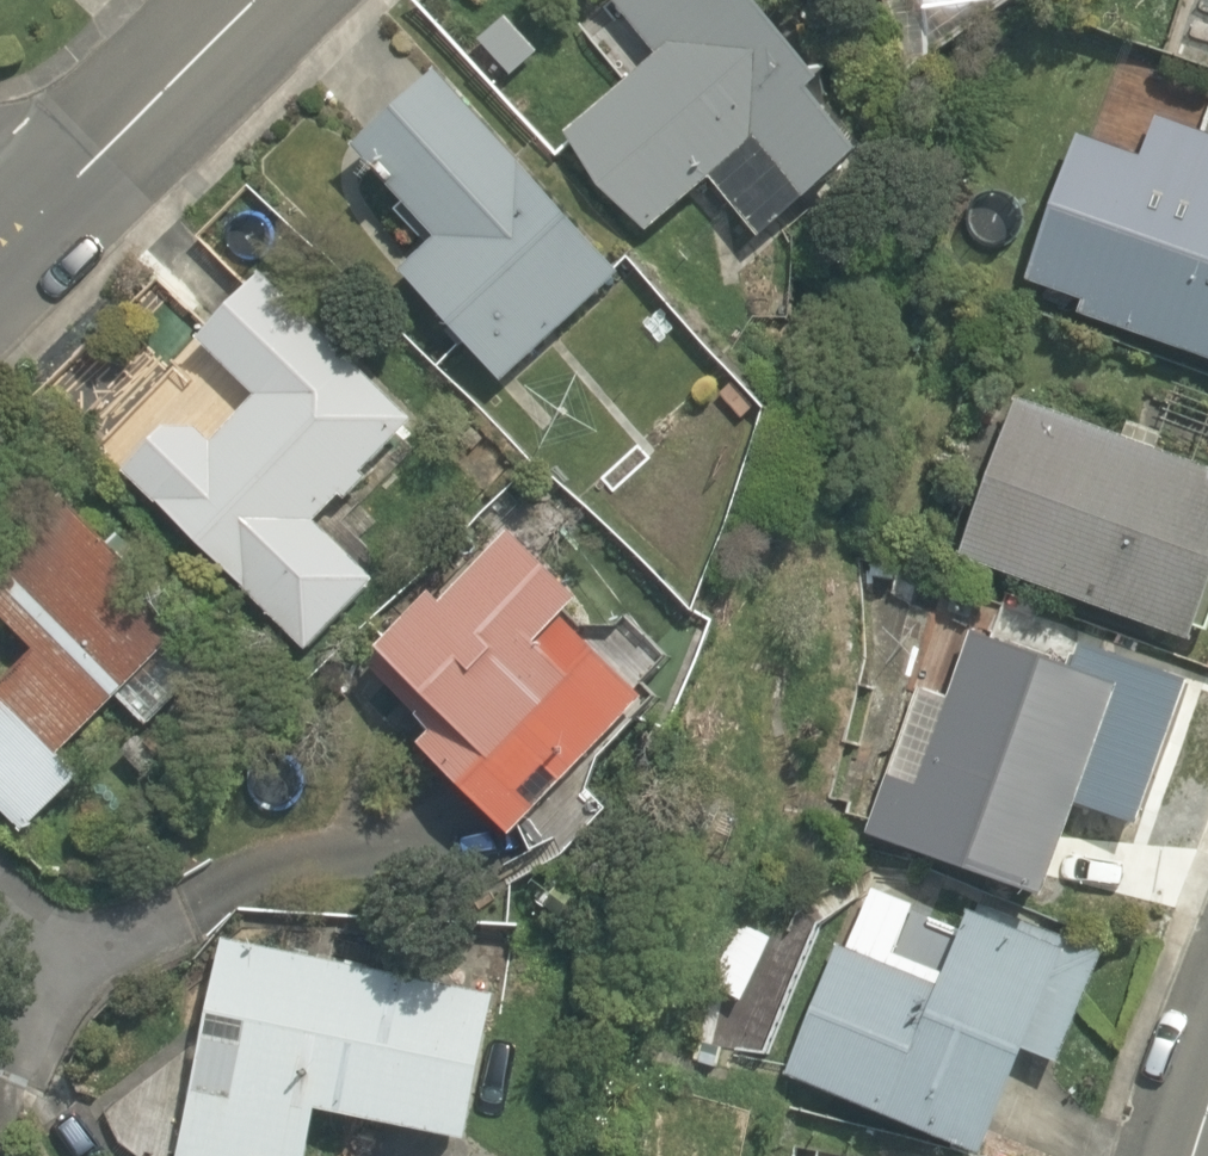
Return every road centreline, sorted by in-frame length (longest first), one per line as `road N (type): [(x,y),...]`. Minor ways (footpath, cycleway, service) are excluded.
road 1 (tertiary): [(1,251),(258,0)]

